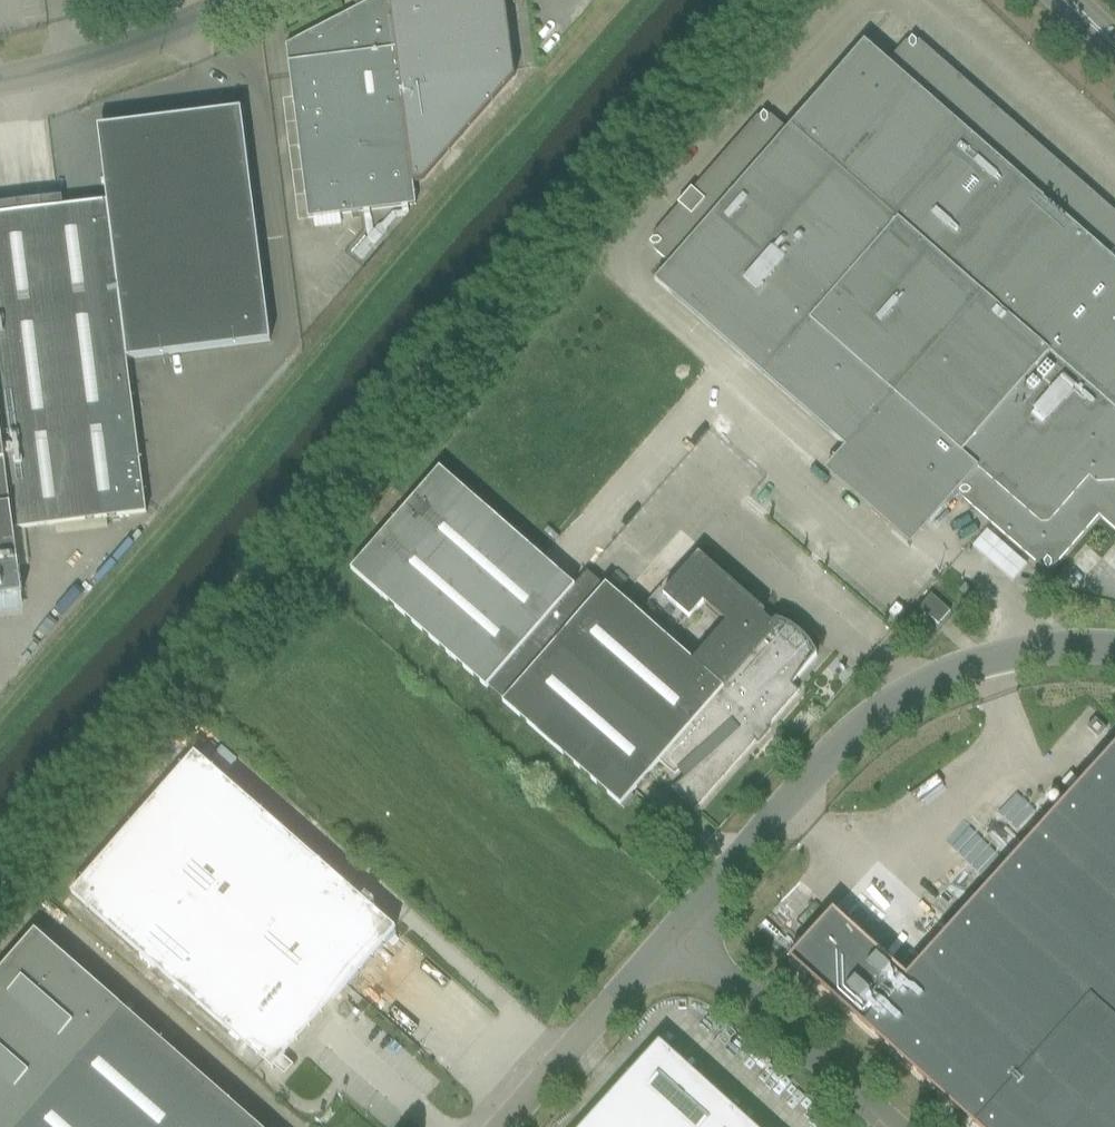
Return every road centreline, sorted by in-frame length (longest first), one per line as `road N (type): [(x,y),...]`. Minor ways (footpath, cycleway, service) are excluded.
road 1 (unclassified): [(670,943),(873,720),(932,685),(1009,669),(1114,671)]
road 2 (unclassified): [(880,1126),(670,943)]
road 3 (unclassified): [(508,1126),(670,943)]
road 4 (unclassified): [(0,79),(134,39),(222,0)]

